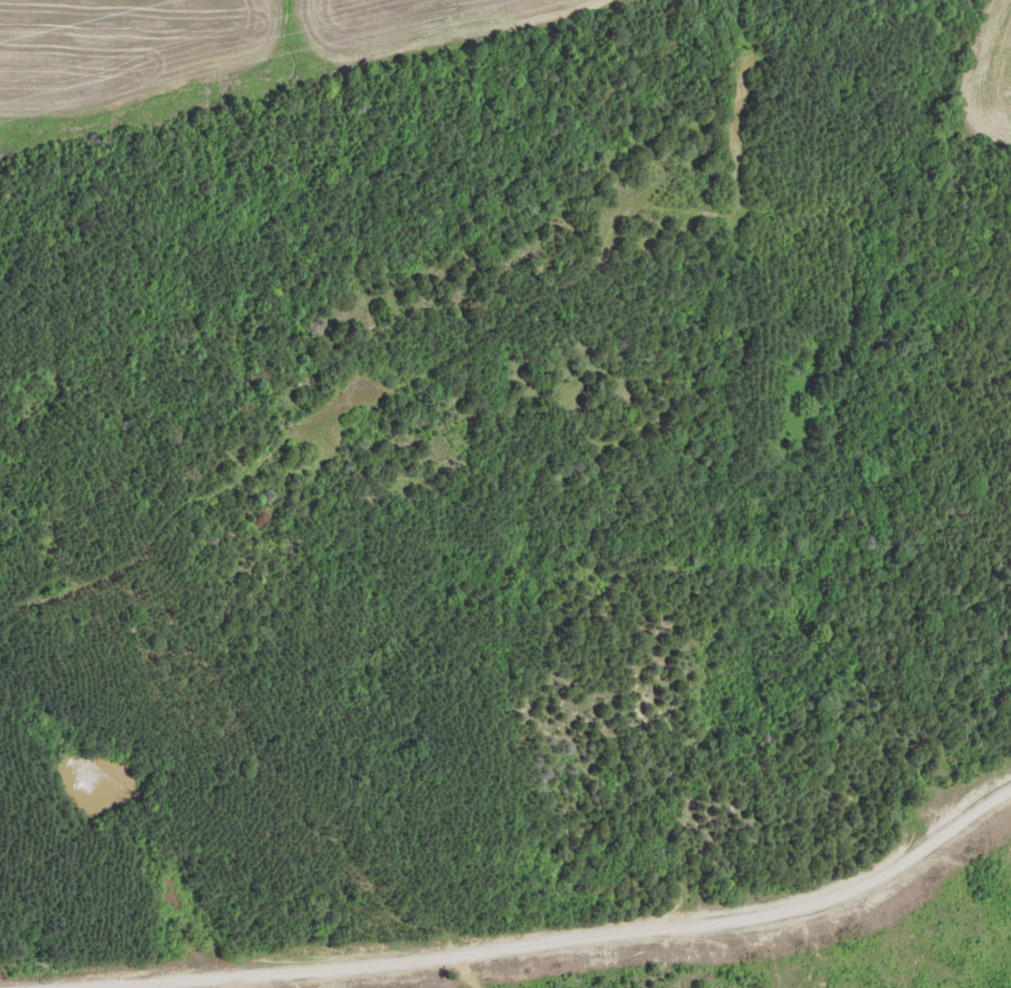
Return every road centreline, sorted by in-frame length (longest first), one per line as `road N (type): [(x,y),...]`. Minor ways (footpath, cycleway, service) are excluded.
road 1 (residential): [(1010,693),(618,810),(273,856),(0,868)]

